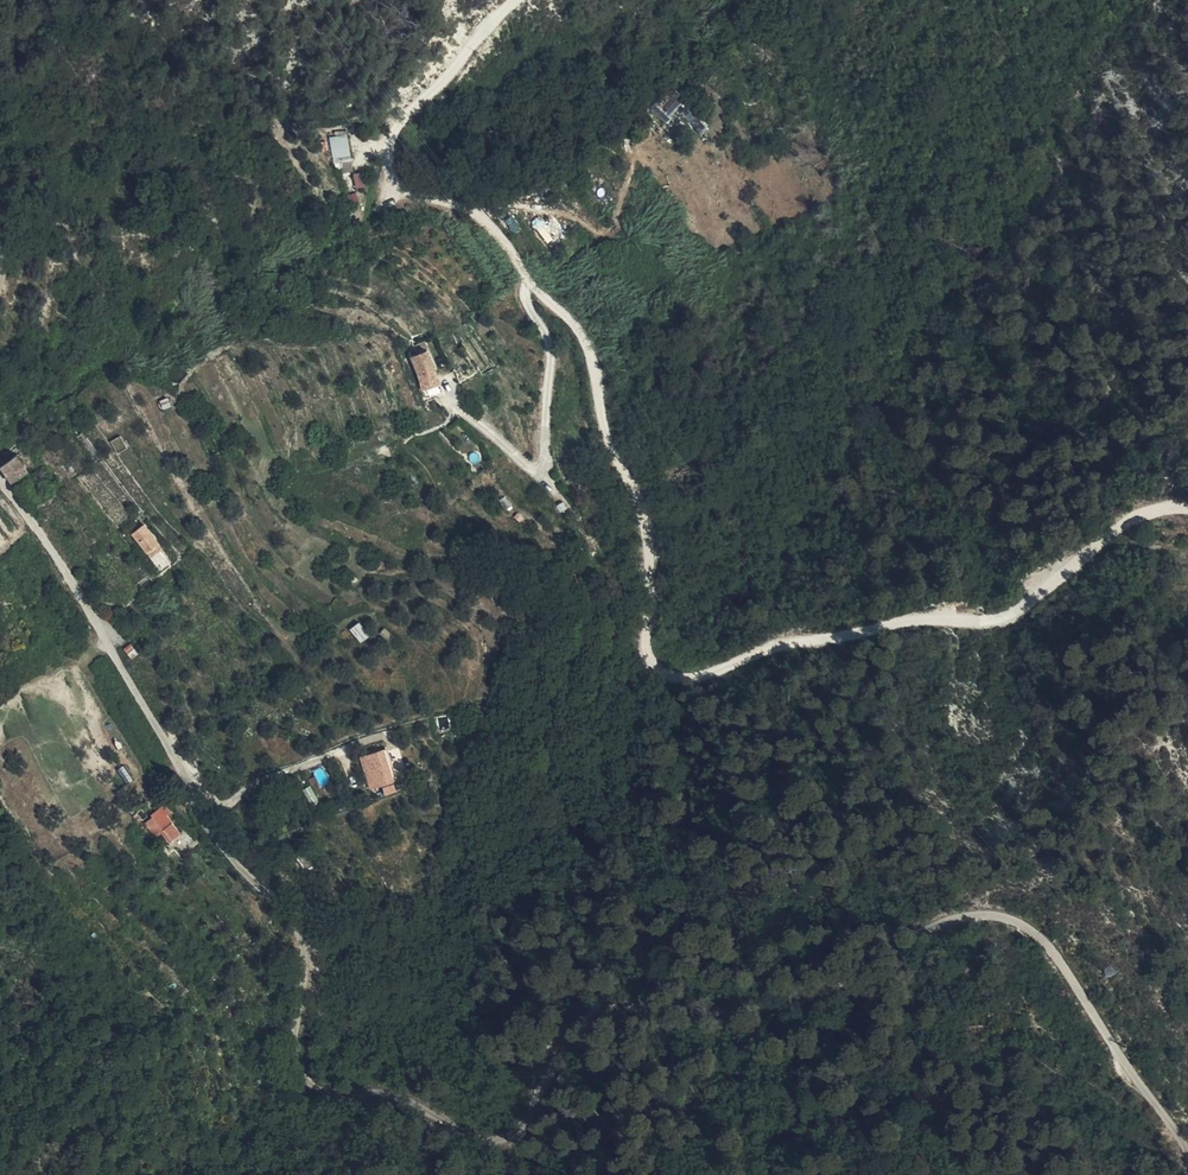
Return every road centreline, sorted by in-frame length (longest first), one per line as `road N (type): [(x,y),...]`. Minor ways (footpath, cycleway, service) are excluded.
road 1 (unclassified): [(0,479),(68,575),(225,851),(313,936),(318,957),(294,1029),(296,1064),(310,1084),(385,1093),(485,1146),(528,1117),(581,1031),(629,1003),(692,993),(766,1013),(861,976),(915,925),(1001,916),(1033,932),(1063,968),(1141,1094),(1187,1150)]
road 2 (unclassified): [(516,0),(408,117),(388,155),(401,186),(423,200),(480,213),(580,331),(610,445),(645,517),(650,657),(667,677),(696,678),(767,649),(912,620),(1005,617),(1129,522),(1187,509)]

